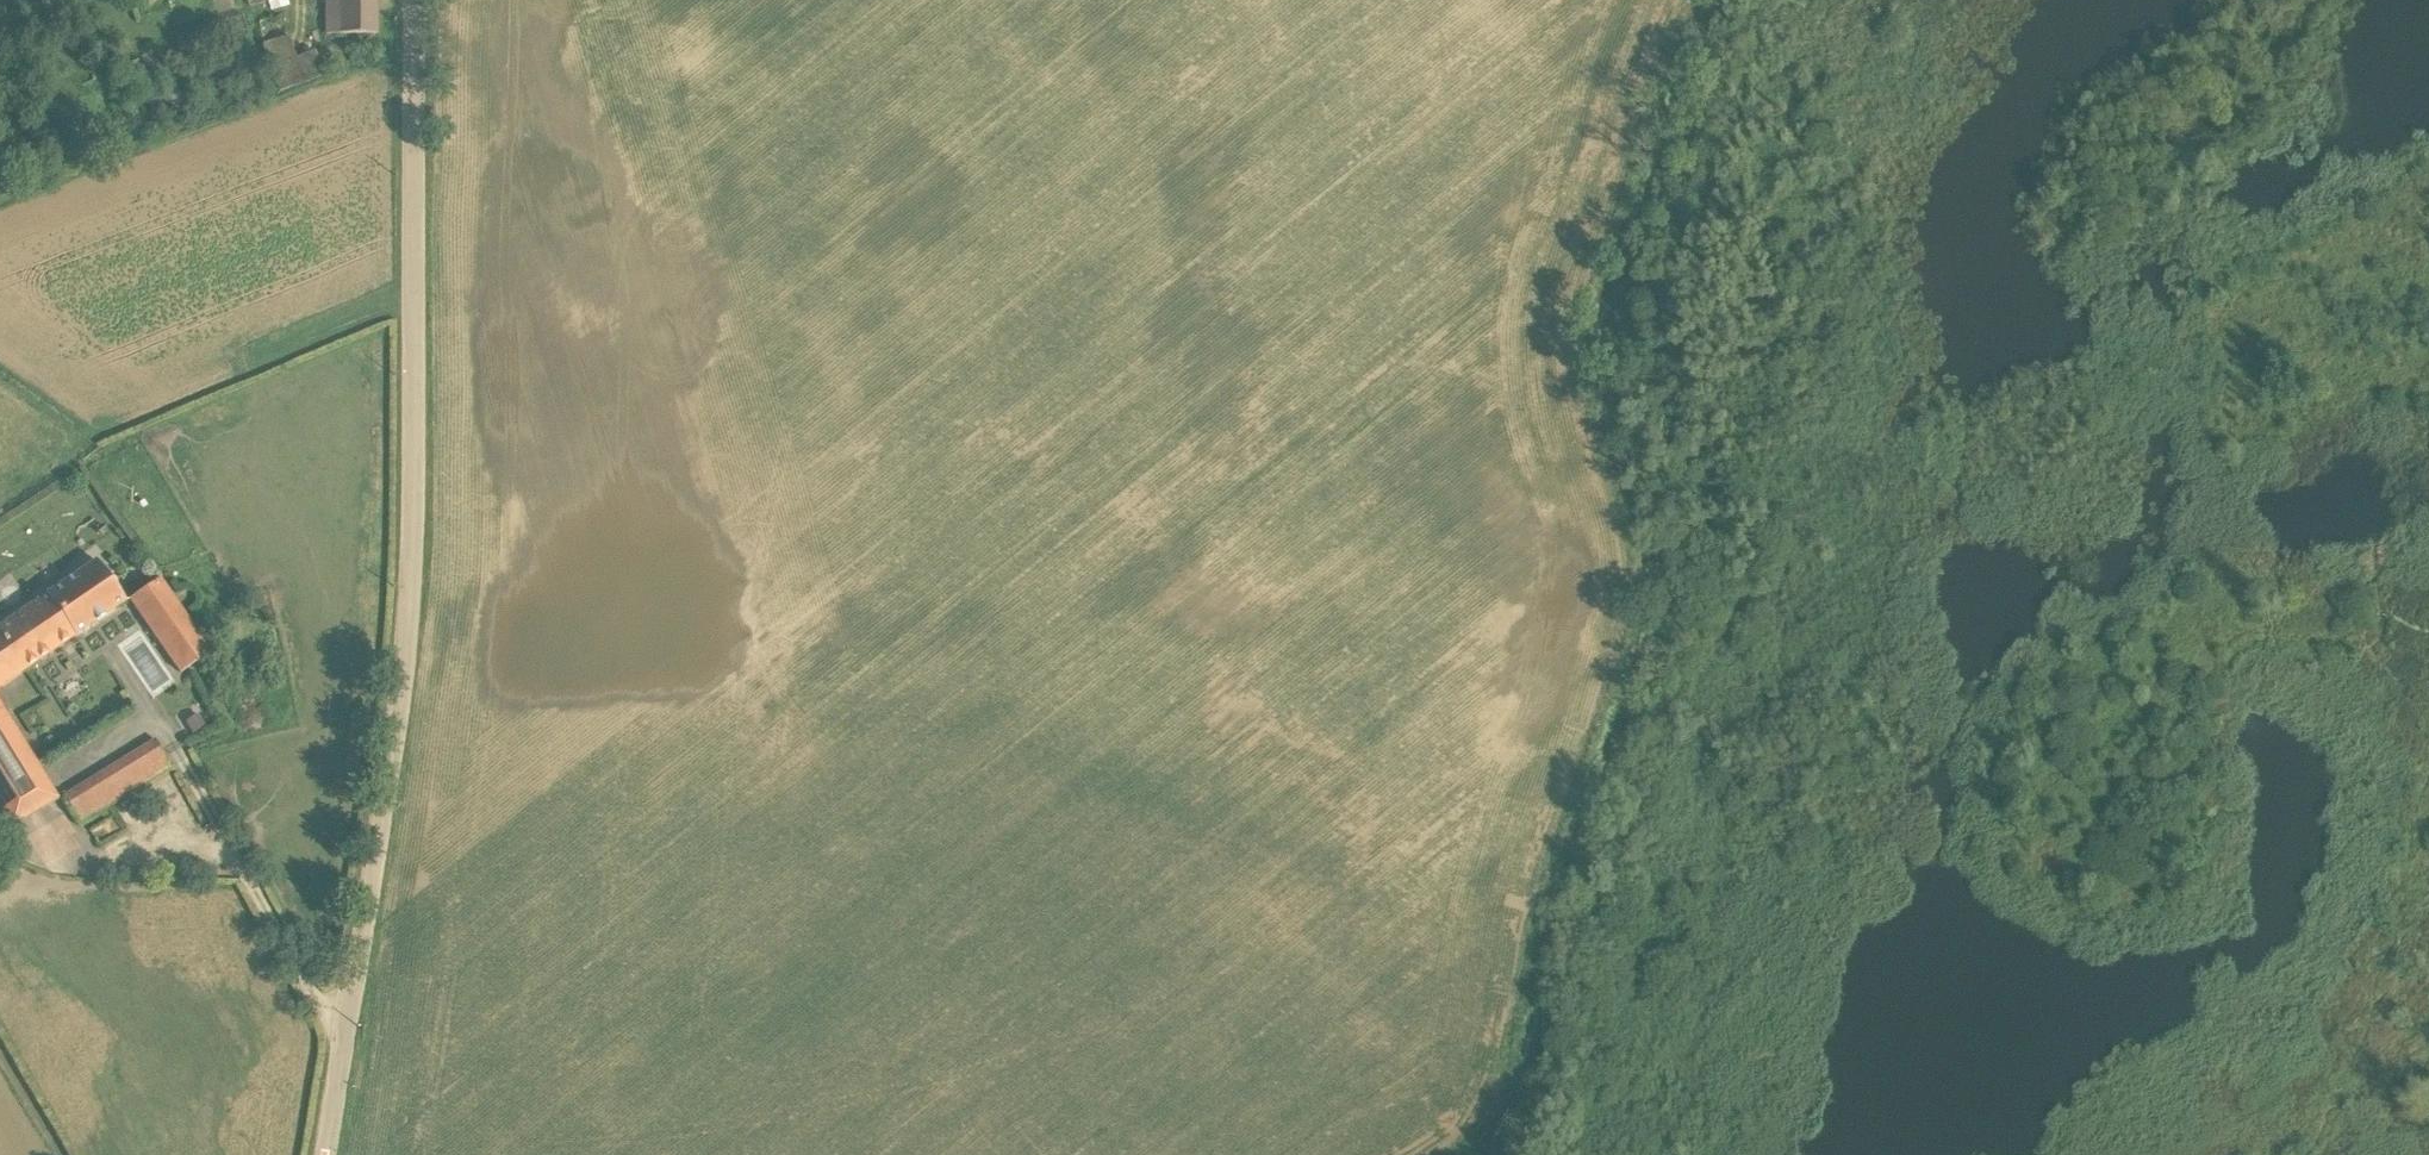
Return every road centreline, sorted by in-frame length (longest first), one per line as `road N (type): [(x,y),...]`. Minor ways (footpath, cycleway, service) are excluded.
road 1 (unclassified): [(326,1154),(408,622),(418,0)]
road 2 (track): [(347,1032),(309,992),(176,749)]

